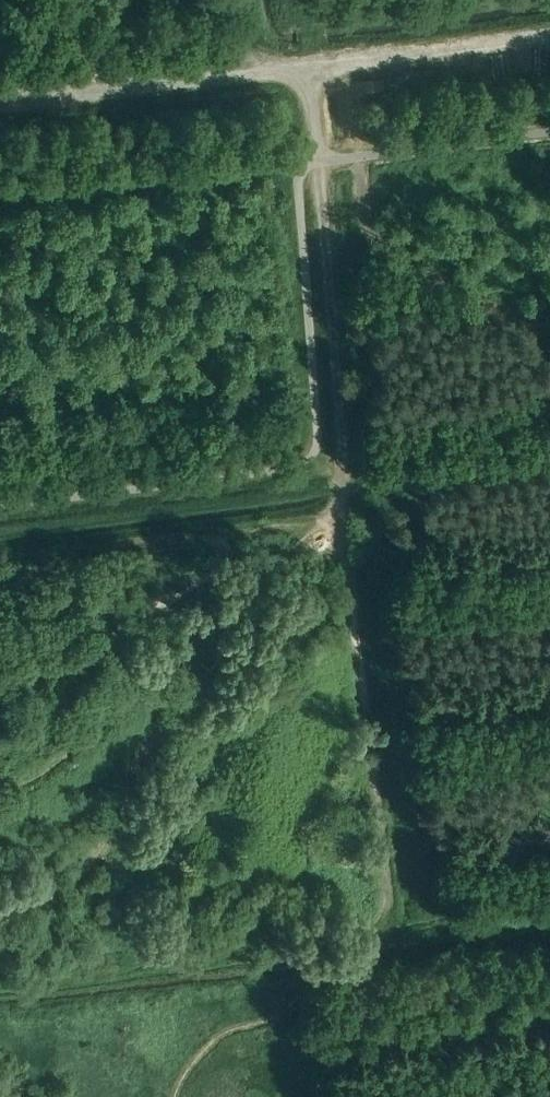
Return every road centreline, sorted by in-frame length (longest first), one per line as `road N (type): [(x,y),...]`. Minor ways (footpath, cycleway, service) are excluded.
road 1 (track): [(182,644),(332,518),(343,493),(308,72)]
road 2 (track): [(549,917),(0,986)]
road 3 (track): [(549,331),(513,324),(398,264),(382,248),(364,196),(351,85),(330,62)]
road 4 (track): [(549,36),(330,62),(295,76)]
road 5 (track): [(295,76),(51,99)]
road 6 (track): [(0,792),(17,790),(91,732),(182,644)]

